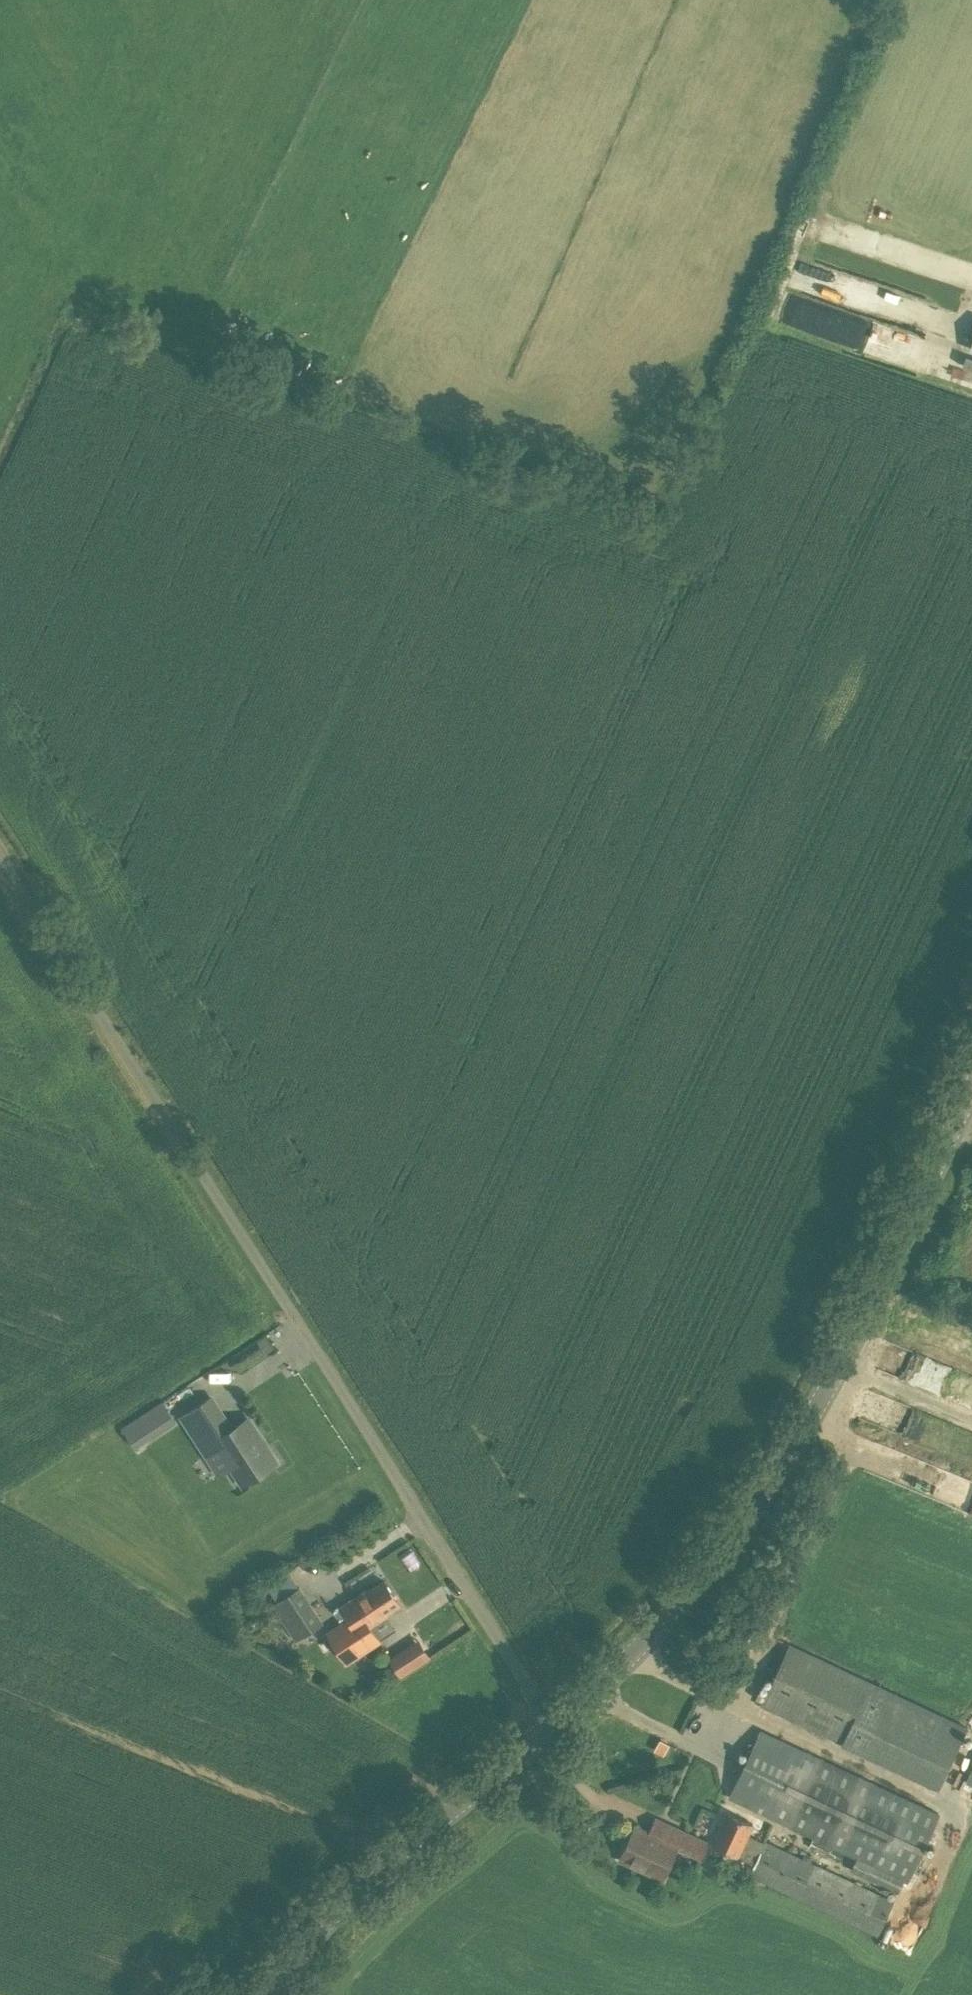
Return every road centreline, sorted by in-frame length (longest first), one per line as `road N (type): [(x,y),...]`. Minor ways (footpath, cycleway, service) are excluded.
road 1 (unclassified): [(554,1721),(0,865)]
road 2 (tertiary): [(554,1721),(670,1609),(794,1445),(904,1256),(971,1104)]
road 3 (tertiary): [(269,1994),(311,1937),(554,1721)]

